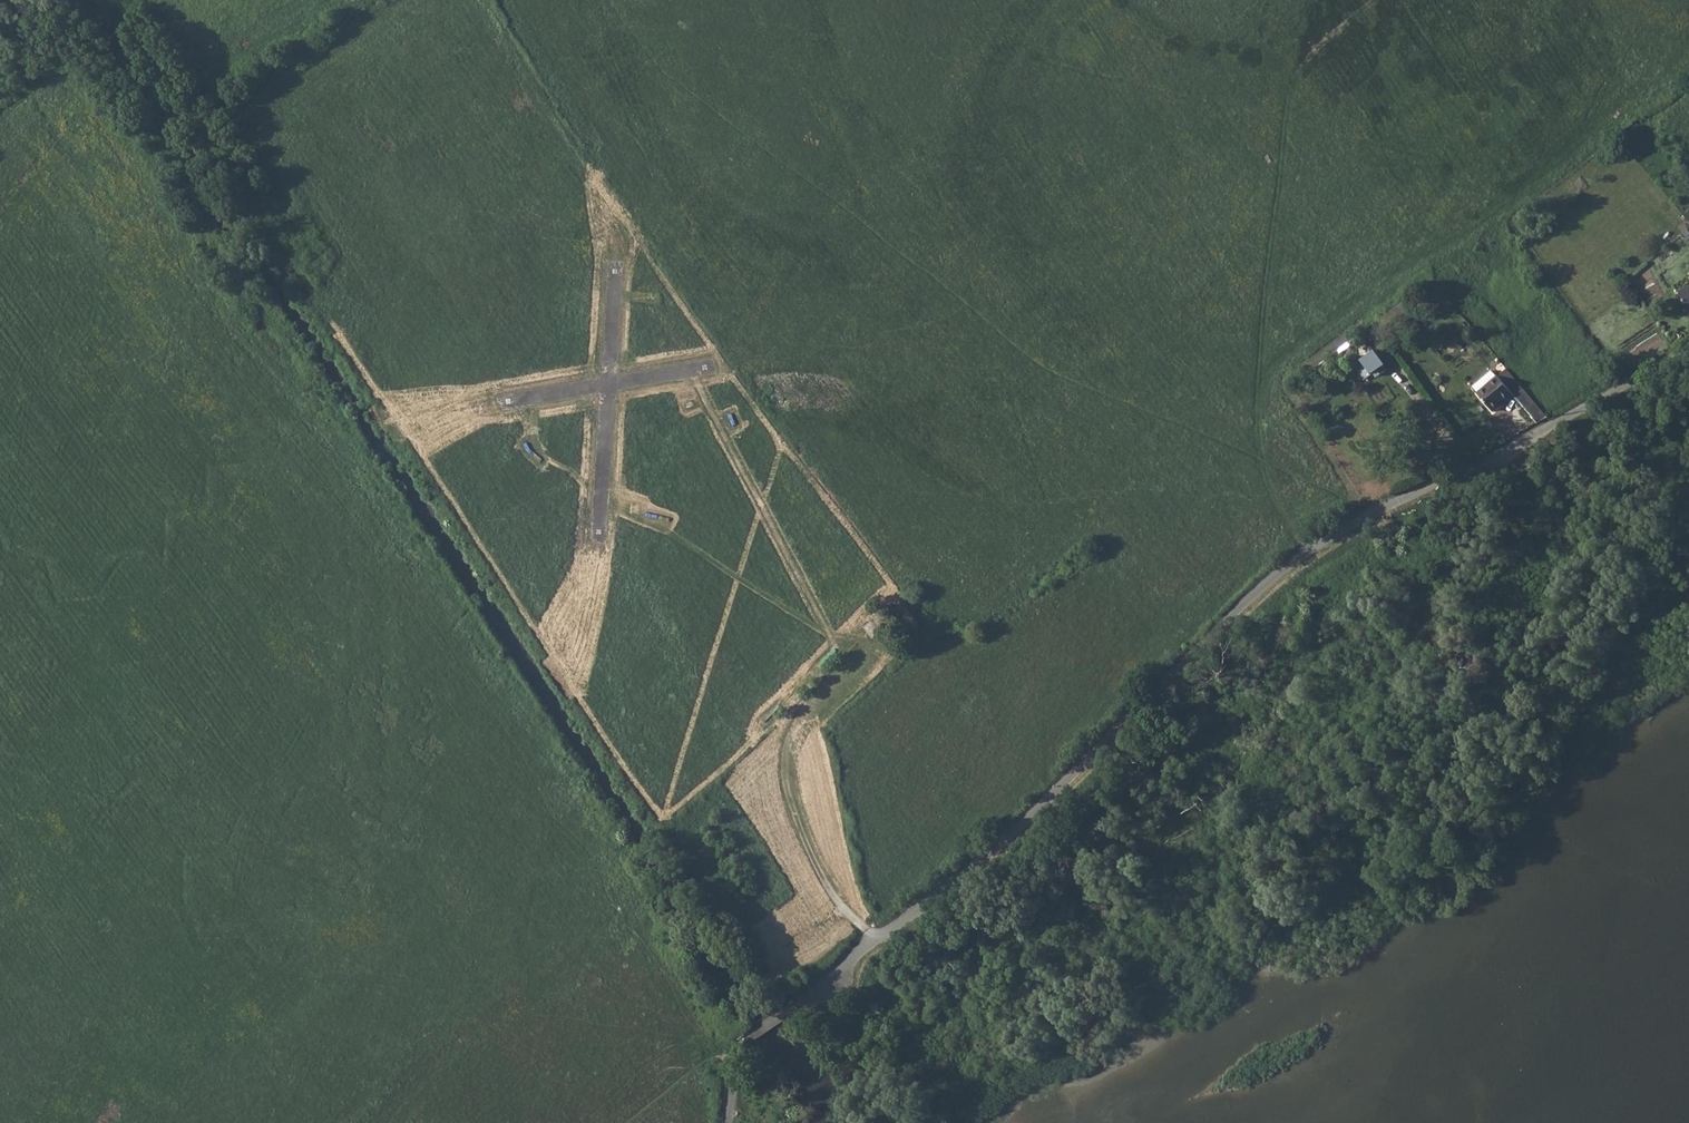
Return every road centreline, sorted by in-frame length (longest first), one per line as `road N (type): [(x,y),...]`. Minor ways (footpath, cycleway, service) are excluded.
road 1 (track): [(780,1015),(1010,835),(1281,571),(1342,528),(1469,470)]
road 2 (track): [(874,941),(845,901),(806,742),(814,713),(888,651),(878,637),(830,630)]

